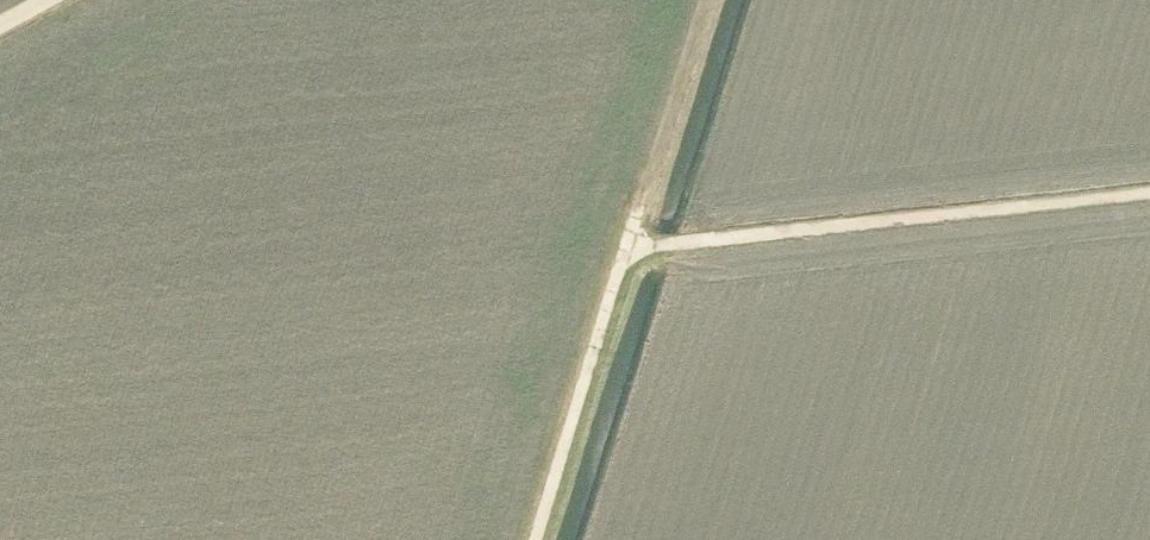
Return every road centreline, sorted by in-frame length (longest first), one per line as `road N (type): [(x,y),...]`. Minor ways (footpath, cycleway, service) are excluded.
road 1 (track): [(625,247),(1149,192)]
road 2 (track): [(535,539),(637,209)]

